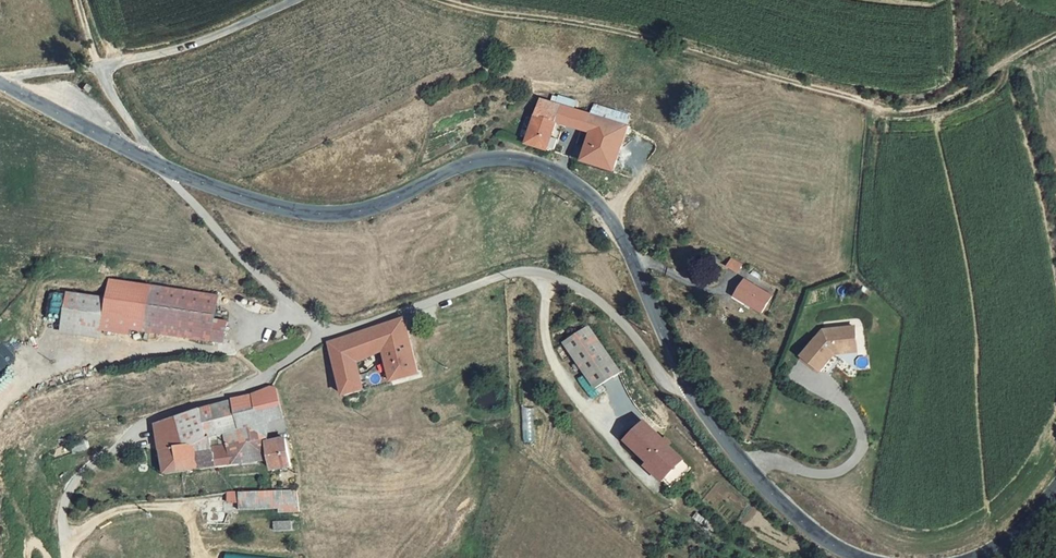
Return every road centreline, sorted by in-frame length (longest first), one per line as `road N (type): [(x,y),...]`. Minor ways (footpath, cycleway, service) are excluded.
road 1 (secondary): [(690,394),(610,217),(563,175),(500,157),(464,164),(358,212),(321,214),(244,198),(161,166)]
road 2 (track): [(1055,36),(954,98),(885,109),(636,36),(442,0)]
road 3 (unclassified): [(326,335),(523,273),(547,276),(608,309),(670,387),(690,394)]
road 4 (unclassified): [(65,557),(64,501),(82,472),(147,423),(266,378),(326,335)]
road 5 (track): [(547,276),(544,323),(558,372),(658,490)]
road 6 (secondary): [(863,557),(813,530),(775,496),(690,394)]
road 7 (unclassified): [(326,335),(268,285),(161,166)]
road 8 (unclassified): [(300,0),(177,50),(97,66)]
road 9 (secondary): [(161,166),(0,84)]

